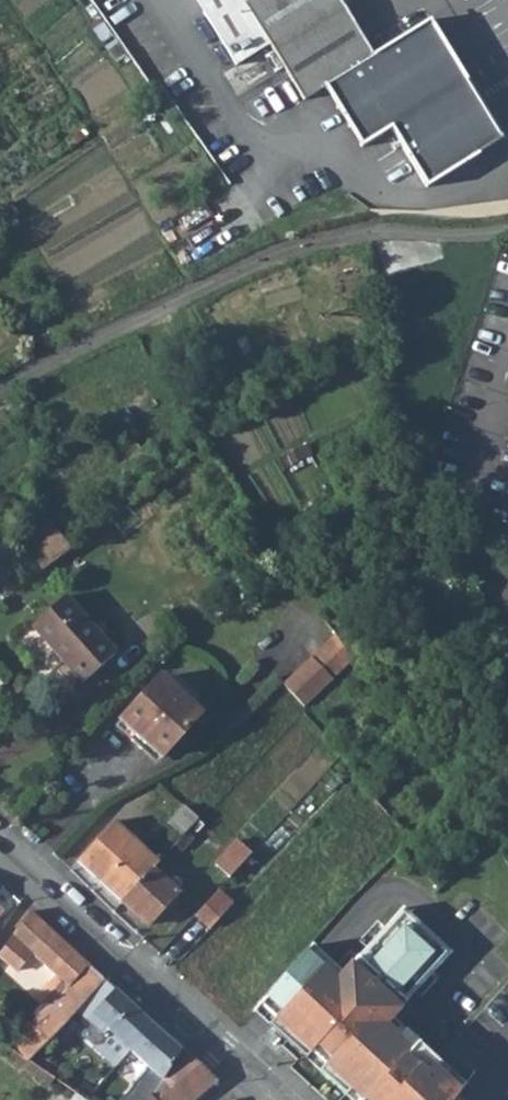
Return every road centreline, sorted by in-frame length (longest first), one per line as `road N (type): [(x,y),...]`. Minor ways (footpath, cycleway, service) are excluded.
road 1 (tertiary): [(274,1099),(0,857)]

